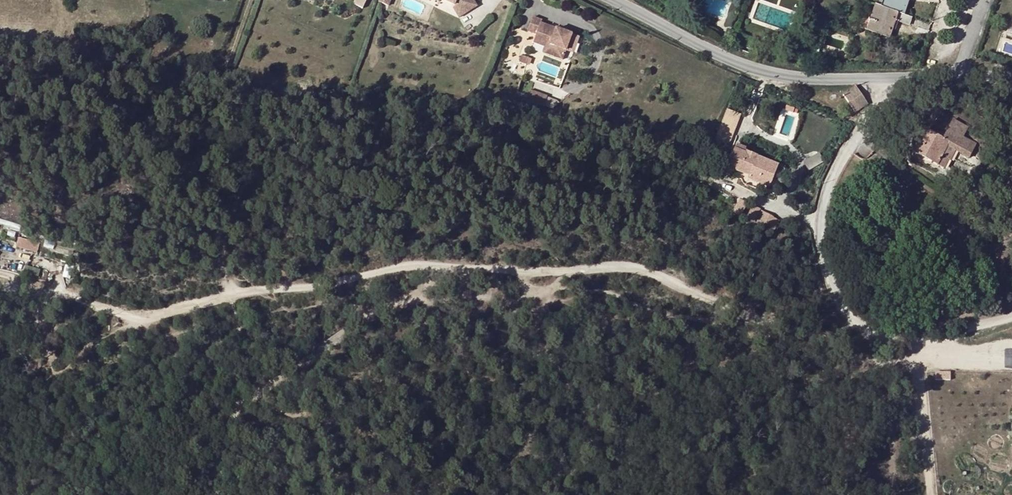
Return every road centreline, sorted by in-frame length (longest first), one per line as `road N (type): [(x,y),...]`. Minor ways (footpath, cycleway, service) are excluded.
road 1 (unclassified): [(0,289),(126,314),(417,267),(627,267),(887,365),(913,352)]
road 2 (track): [(473,269),(387,304),(240,403),(212,494)]
road 3 (unclassified): [(902,80),(821,212),(826,275),(848,318),(913,352)]
road 4 (tertiary): [(902,80),(770,81),(602,0)]

